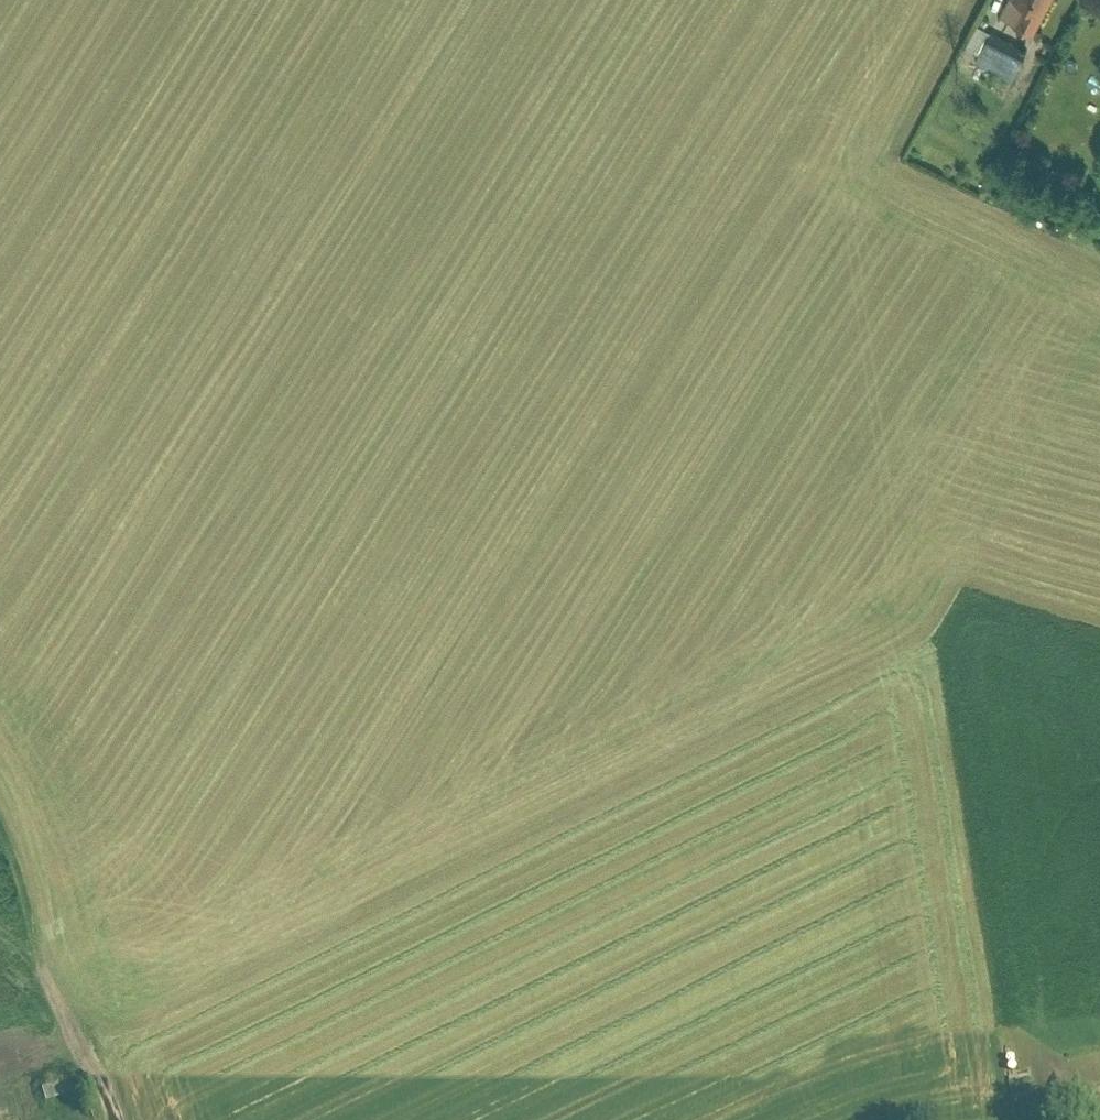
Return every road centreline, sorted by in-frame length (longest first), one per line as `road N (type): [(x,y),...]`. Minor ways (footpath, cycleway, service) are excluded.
road 1 (track): [(0,830),(39,959),(114,1119)]

